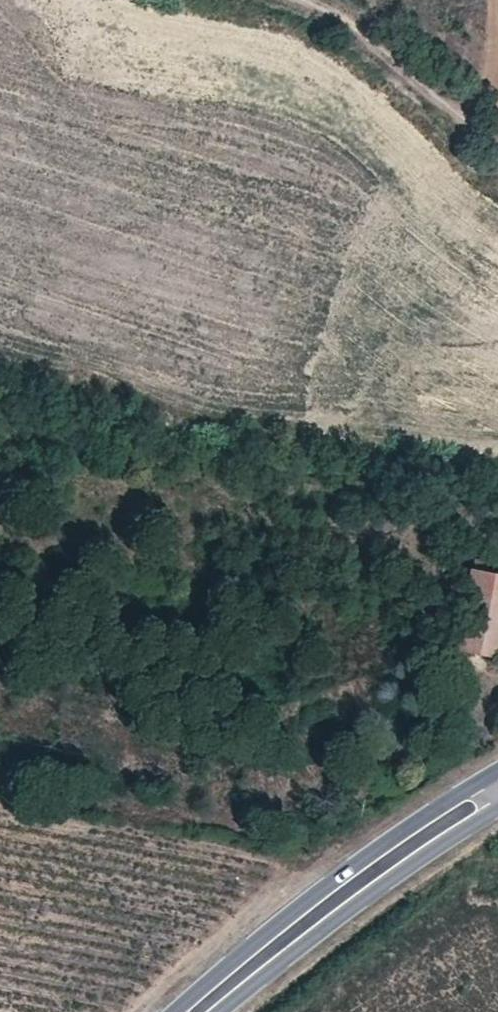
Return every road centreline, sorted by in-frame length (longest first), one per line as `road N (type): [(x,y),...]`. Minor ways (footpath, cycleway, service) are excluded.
road 1 (tertiary): [(497,767),(316,894),(177,1011)]
road 2 (tertiary): [(221,1011),(497,809)]
road 3 (track): [(296,0),(376,47),(497,147)]
road 4 (track): [(465,120),(489,80),(488,0)]

